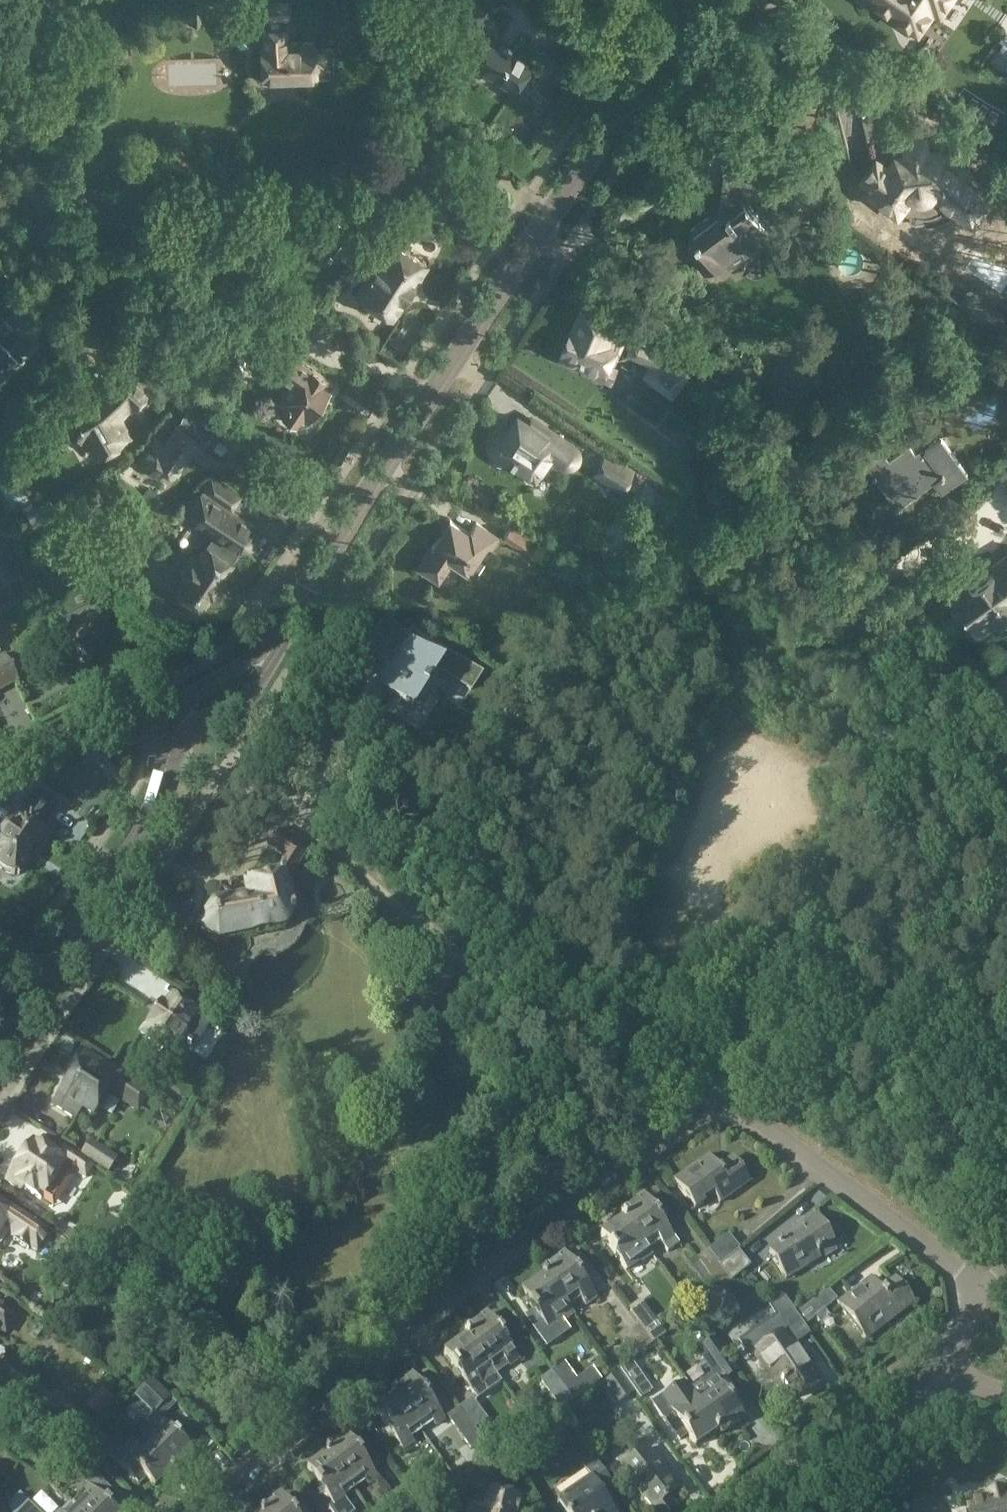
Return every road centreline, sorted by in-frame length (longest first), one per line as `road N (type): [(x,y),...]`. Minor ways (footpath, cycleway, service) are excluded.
road 1 (residential): [(205,1511),(442,1301),(702,1110),(749,1116),(939,1256),(972,1293)]
road 2 (residential): [(1006,775),(685,347),(617,288),(533,240)]
road 3 (secondary): [(270,642),(533,240)]
road 4 (track): [(655,1139),(399,899)]
road 5 (secondary): [(0,1049),(143,831),(167,748)]
road 6 (secondary): [(533,240),(693,0)]
road 7 (track): [(399,899),(225,777),(167,748)]
road 8 (tertiary): [(794,1504),(903,1422),(945,1366)]
road 9 (residential): [(0,795),(144,745),(167,748)]
road 10 (secondary): [(270,642),(180,699),(167,748)]
road 11 (secondary): [(167,748),(199,719),(256,690),(270,642)]
road 12 (track): [(0,436),(75,370),(101,373)]

